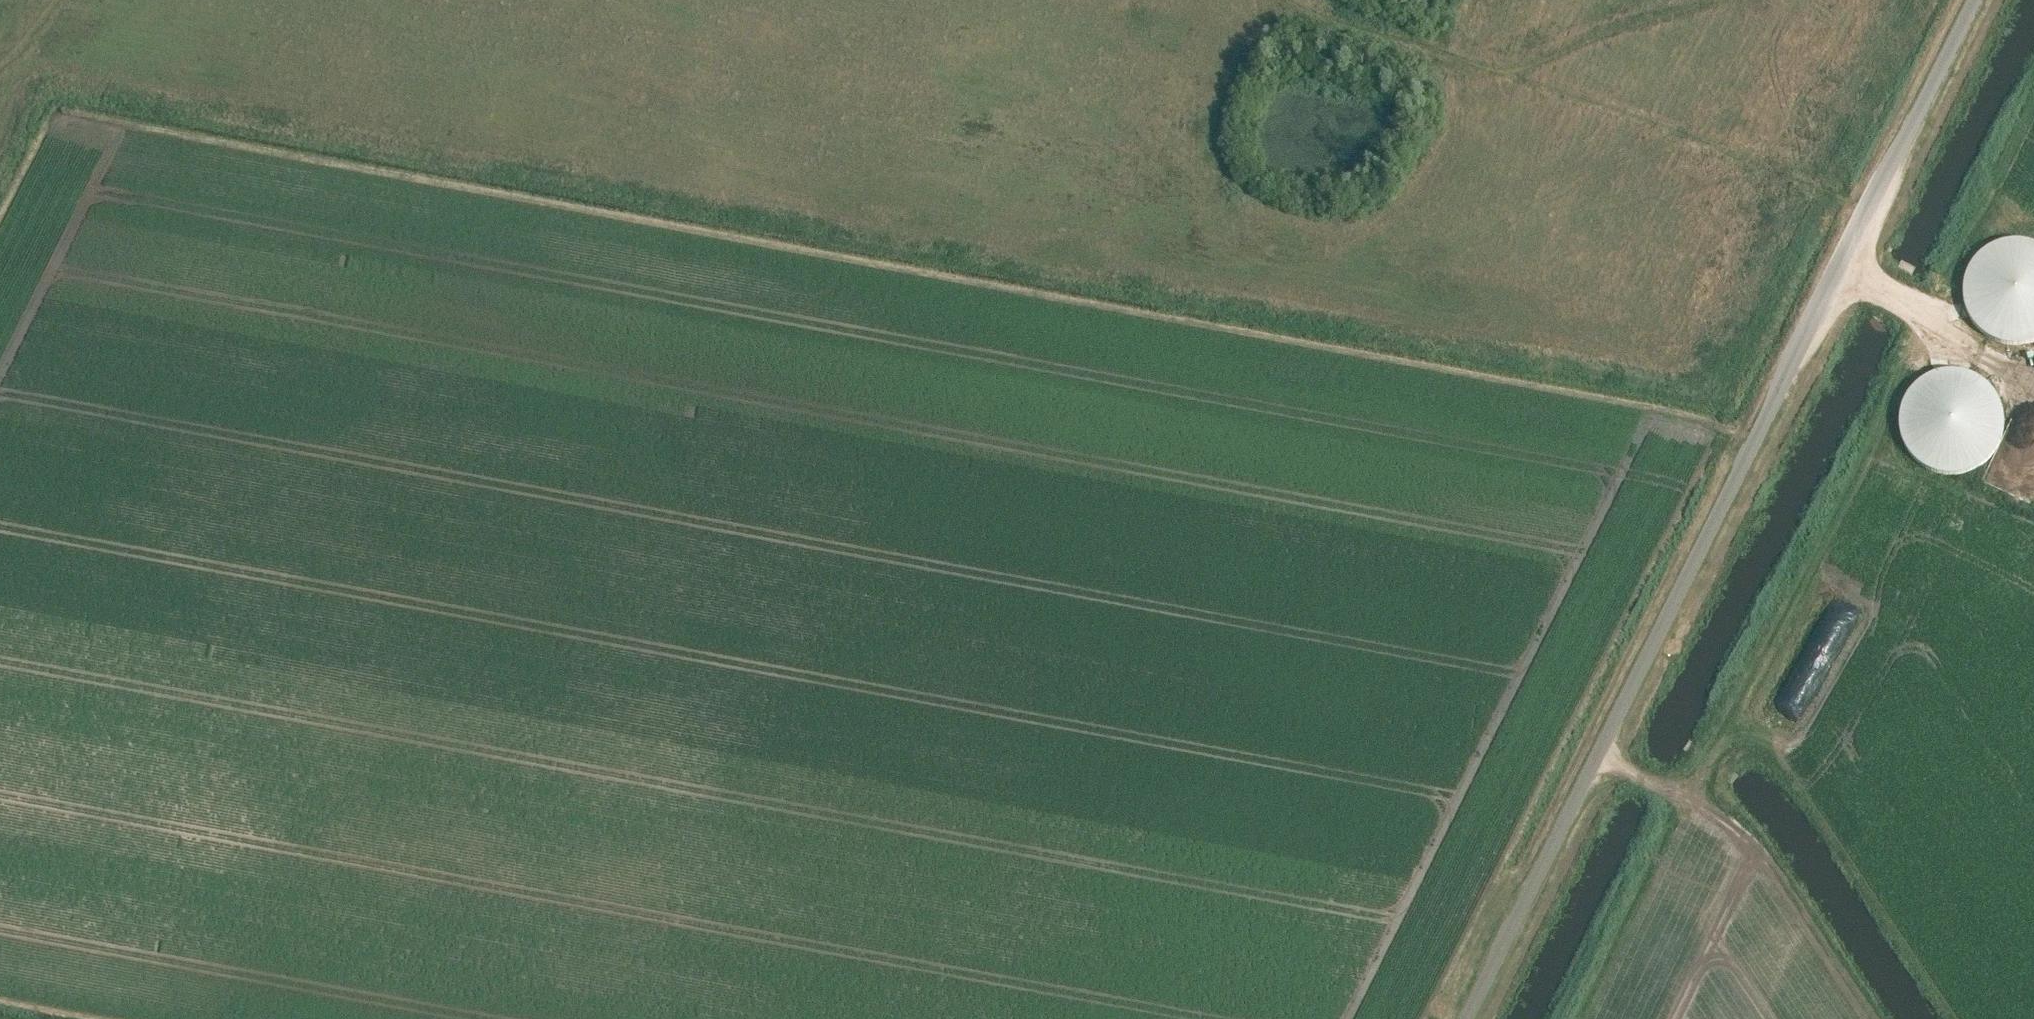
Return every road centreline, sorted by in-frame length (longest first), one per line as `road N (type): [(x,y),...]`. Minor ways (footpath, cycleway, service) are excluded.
road 1 (unclassified): [(1466,1018),(1974,0)]
road 2 (track): [(1872,1018),(1731,819),(1597,756)]

